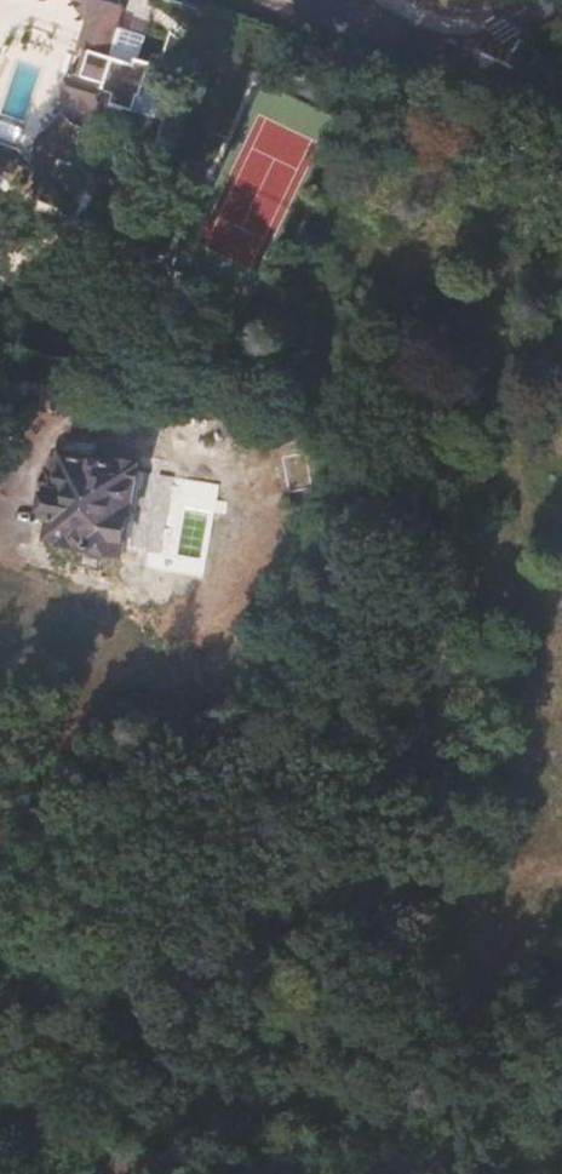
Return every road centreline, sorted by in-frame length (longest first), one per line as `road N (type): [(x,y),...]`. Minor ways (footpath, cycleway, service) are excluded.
road 1 (tertiary): [(480,67),(330,0)]

